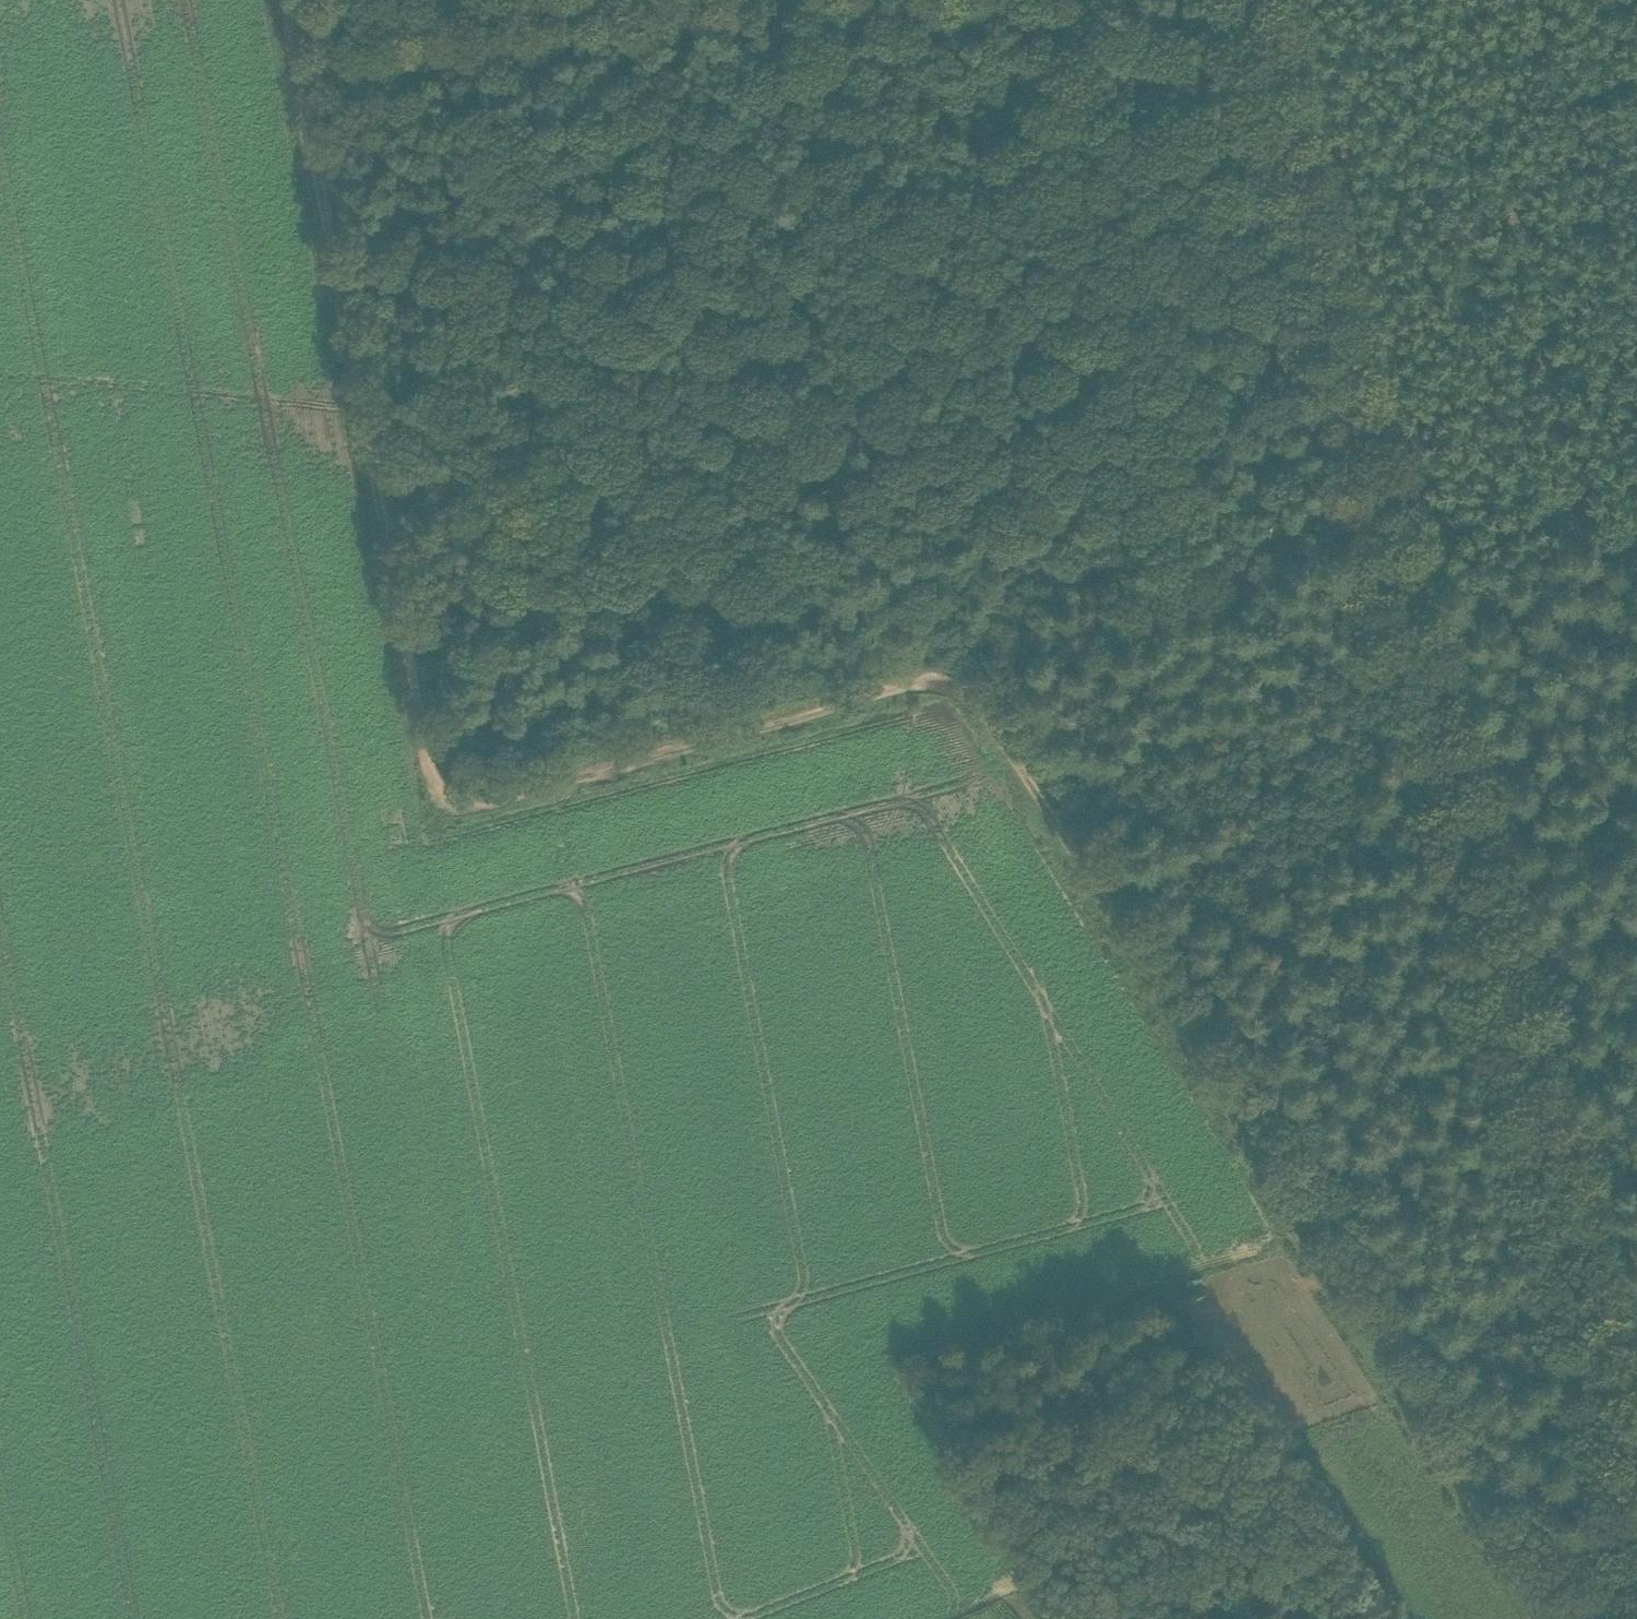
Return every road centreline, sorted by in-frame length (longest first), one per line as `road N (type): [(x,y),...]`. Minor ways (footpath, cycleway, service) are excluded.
road 1 (track): [(940,681),(481,802),(451,802),(427,760),(285,0)]
road 2 (track): [(1552,1618),(1008,753),(957,685),(940,681)]
road 3 (track): [(1406,568),(1562,1182),(1636,1546)]
road 4 (track): [(1040,0),(1191,597)]
road 5 (track): [(696,0),(293,40)]
road 6 (track): [(1191,597),(1385,499)]

